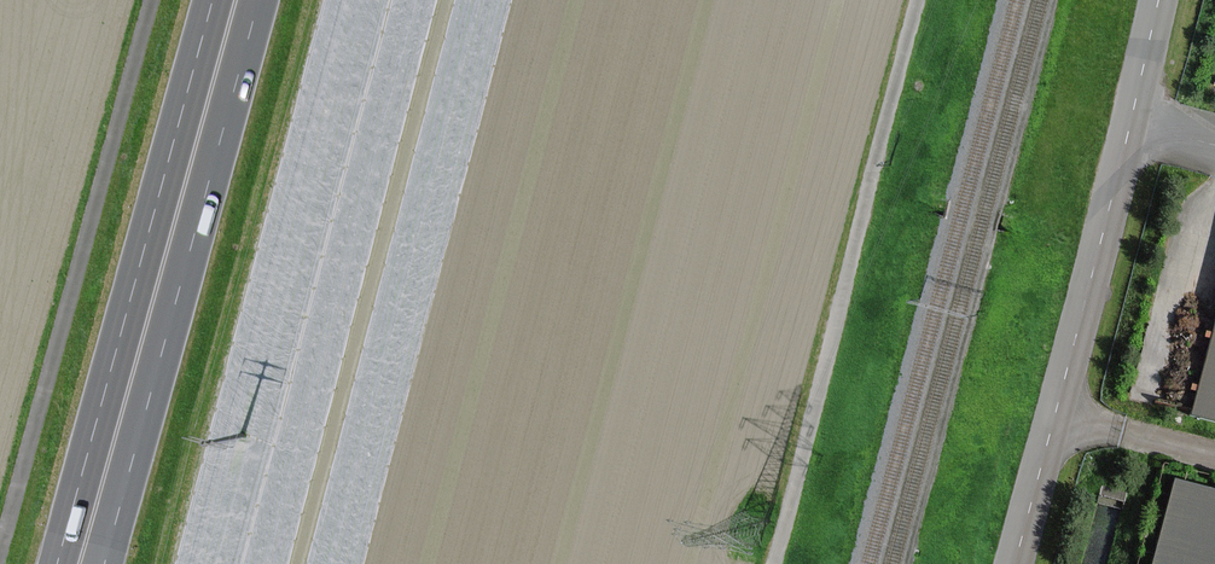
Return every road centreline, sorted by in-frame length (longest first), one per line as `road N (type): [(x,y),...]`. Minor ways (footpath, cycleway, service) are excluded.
road 1 (primary): [(234,0),(79,563)]
road 2 (track): [(772,563),(920,0)]
road 3 (unclassified): [(1159,0),(1013,563)]
road 4 (track): [(0,534),(147,0)]

